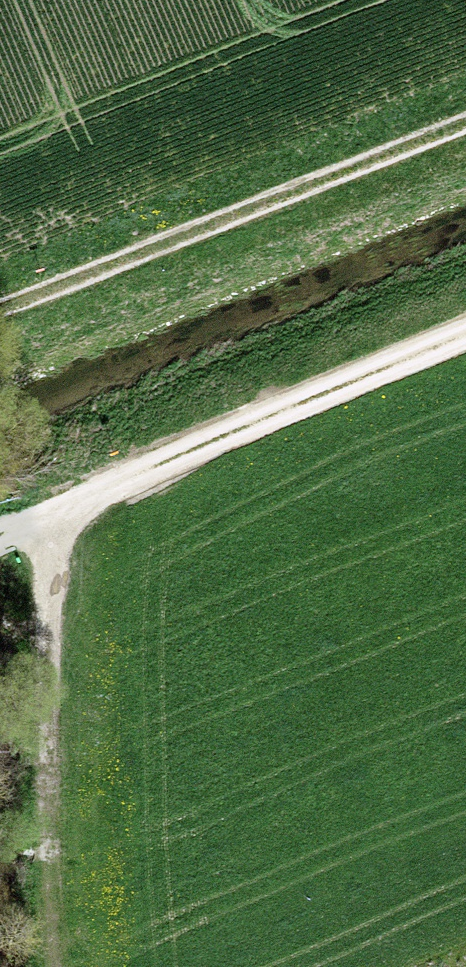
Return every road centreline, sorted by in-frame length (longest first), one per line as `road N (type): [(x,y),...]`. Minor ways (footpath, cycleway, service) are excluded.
road 1 (track): [(0,305),(465,110)]
road 2 (track): [(465,339),(46,514)]
road 3 (track): [(58,966),(46,514)]

